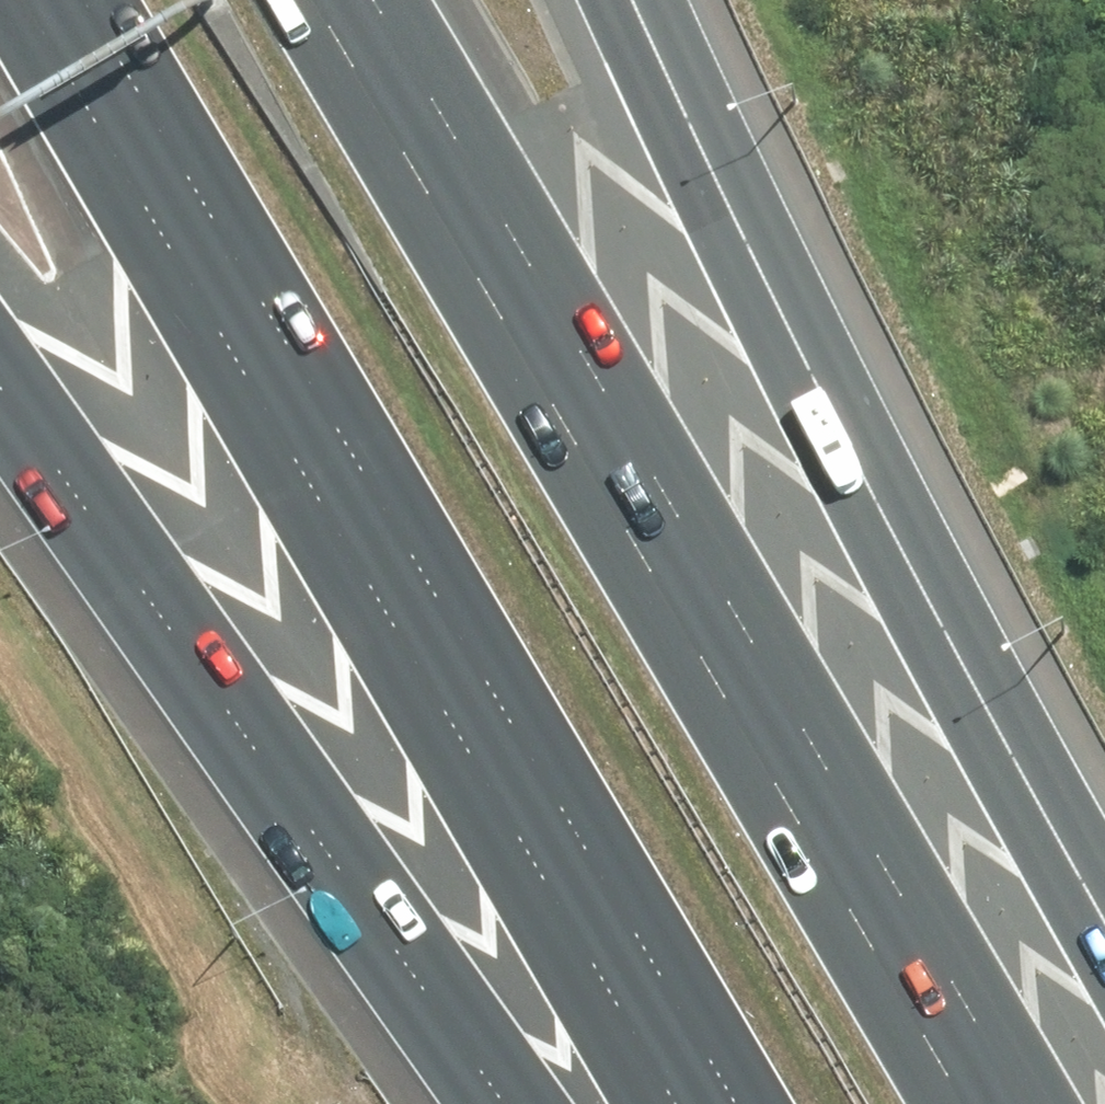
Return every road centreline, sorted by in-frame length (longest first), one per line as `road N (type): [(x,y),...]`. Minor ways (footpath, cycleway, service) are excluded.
road 1 (motorway): [(737,1103),(82,0)]
road 2 (motorway): [(314,0),(966,1103)]
road 3 (motorway): [(614,0),(981,751),(1104,976)]
road 4 (motorway): [(499,1103),(0,401)]

